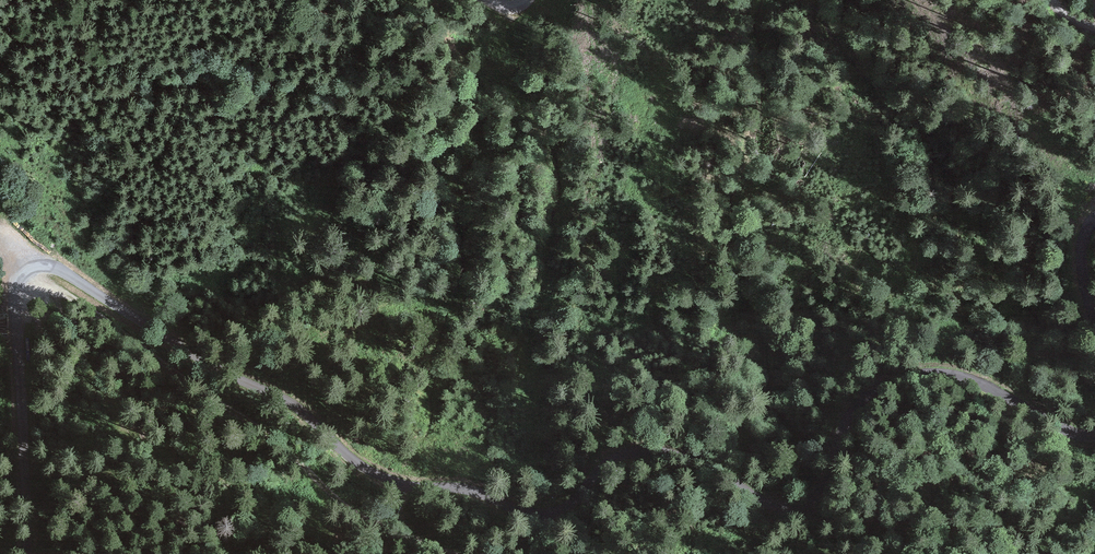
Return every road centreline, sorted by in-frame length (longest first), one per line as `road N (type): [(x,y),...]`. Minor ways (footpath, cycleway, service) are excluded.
road 1 (unclassified): [(26,553),(17,303),(21,280),(38,268),(85,287),(384,477),(465,488),(536,515),(559,511),(611,459),(637,451),(694,457),(768,504),(811,498),(862,402),(911,375),(974,380),(1074,433),(1094,435)]
road 2 (track): [(432,553),(367,526),(194,385),(29,271),(9,234),(0,233)]

